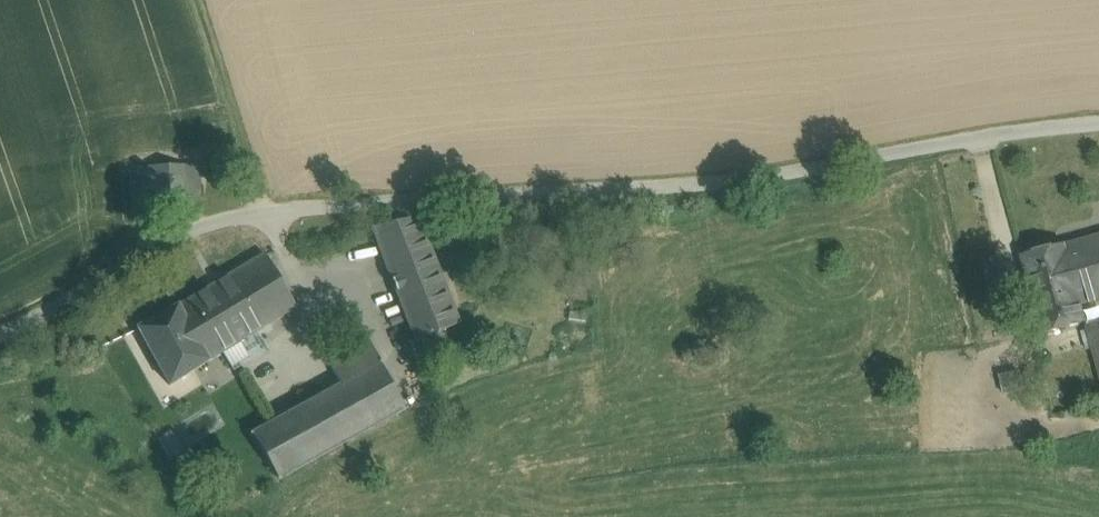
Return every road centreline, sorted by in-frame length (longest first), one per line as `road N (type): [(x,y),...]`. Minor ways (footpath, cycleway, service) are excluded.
road 1 (unclassified): [(0,331),(190,232),(269,216),(722,184),(1098,121)]
road 2 (track): [(269,216),(197,0)]

